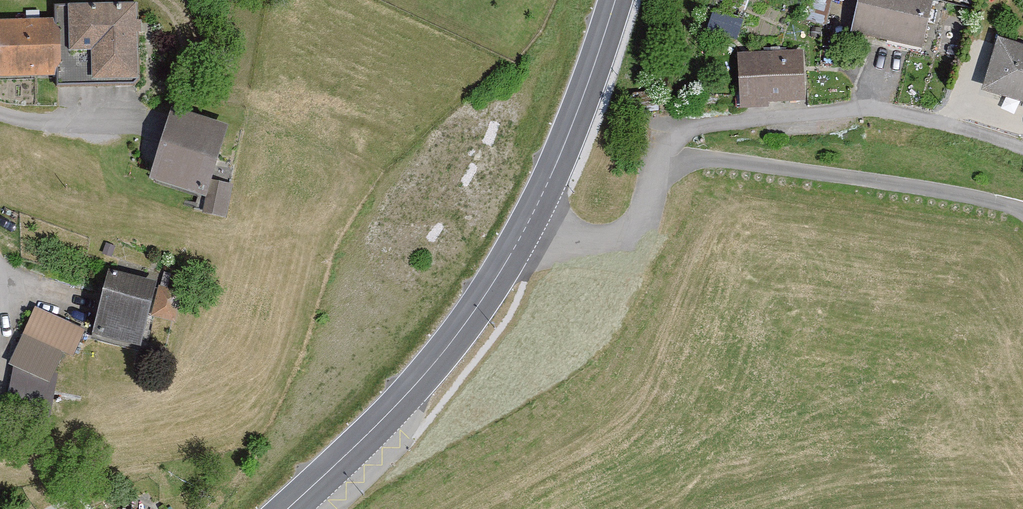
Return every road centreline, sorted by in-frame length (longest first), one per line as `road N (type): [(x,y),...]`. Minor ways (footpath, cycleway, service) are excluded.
road 1 (residential): [(527,225),(573,241),(628,230),(642,214),(667,145),(710,125),(879,109),(1022,149)]
road 2 (primary): [(527,225),(426,373),(287,508)]
road 3 (primary): [(615,0),(527,225)]

